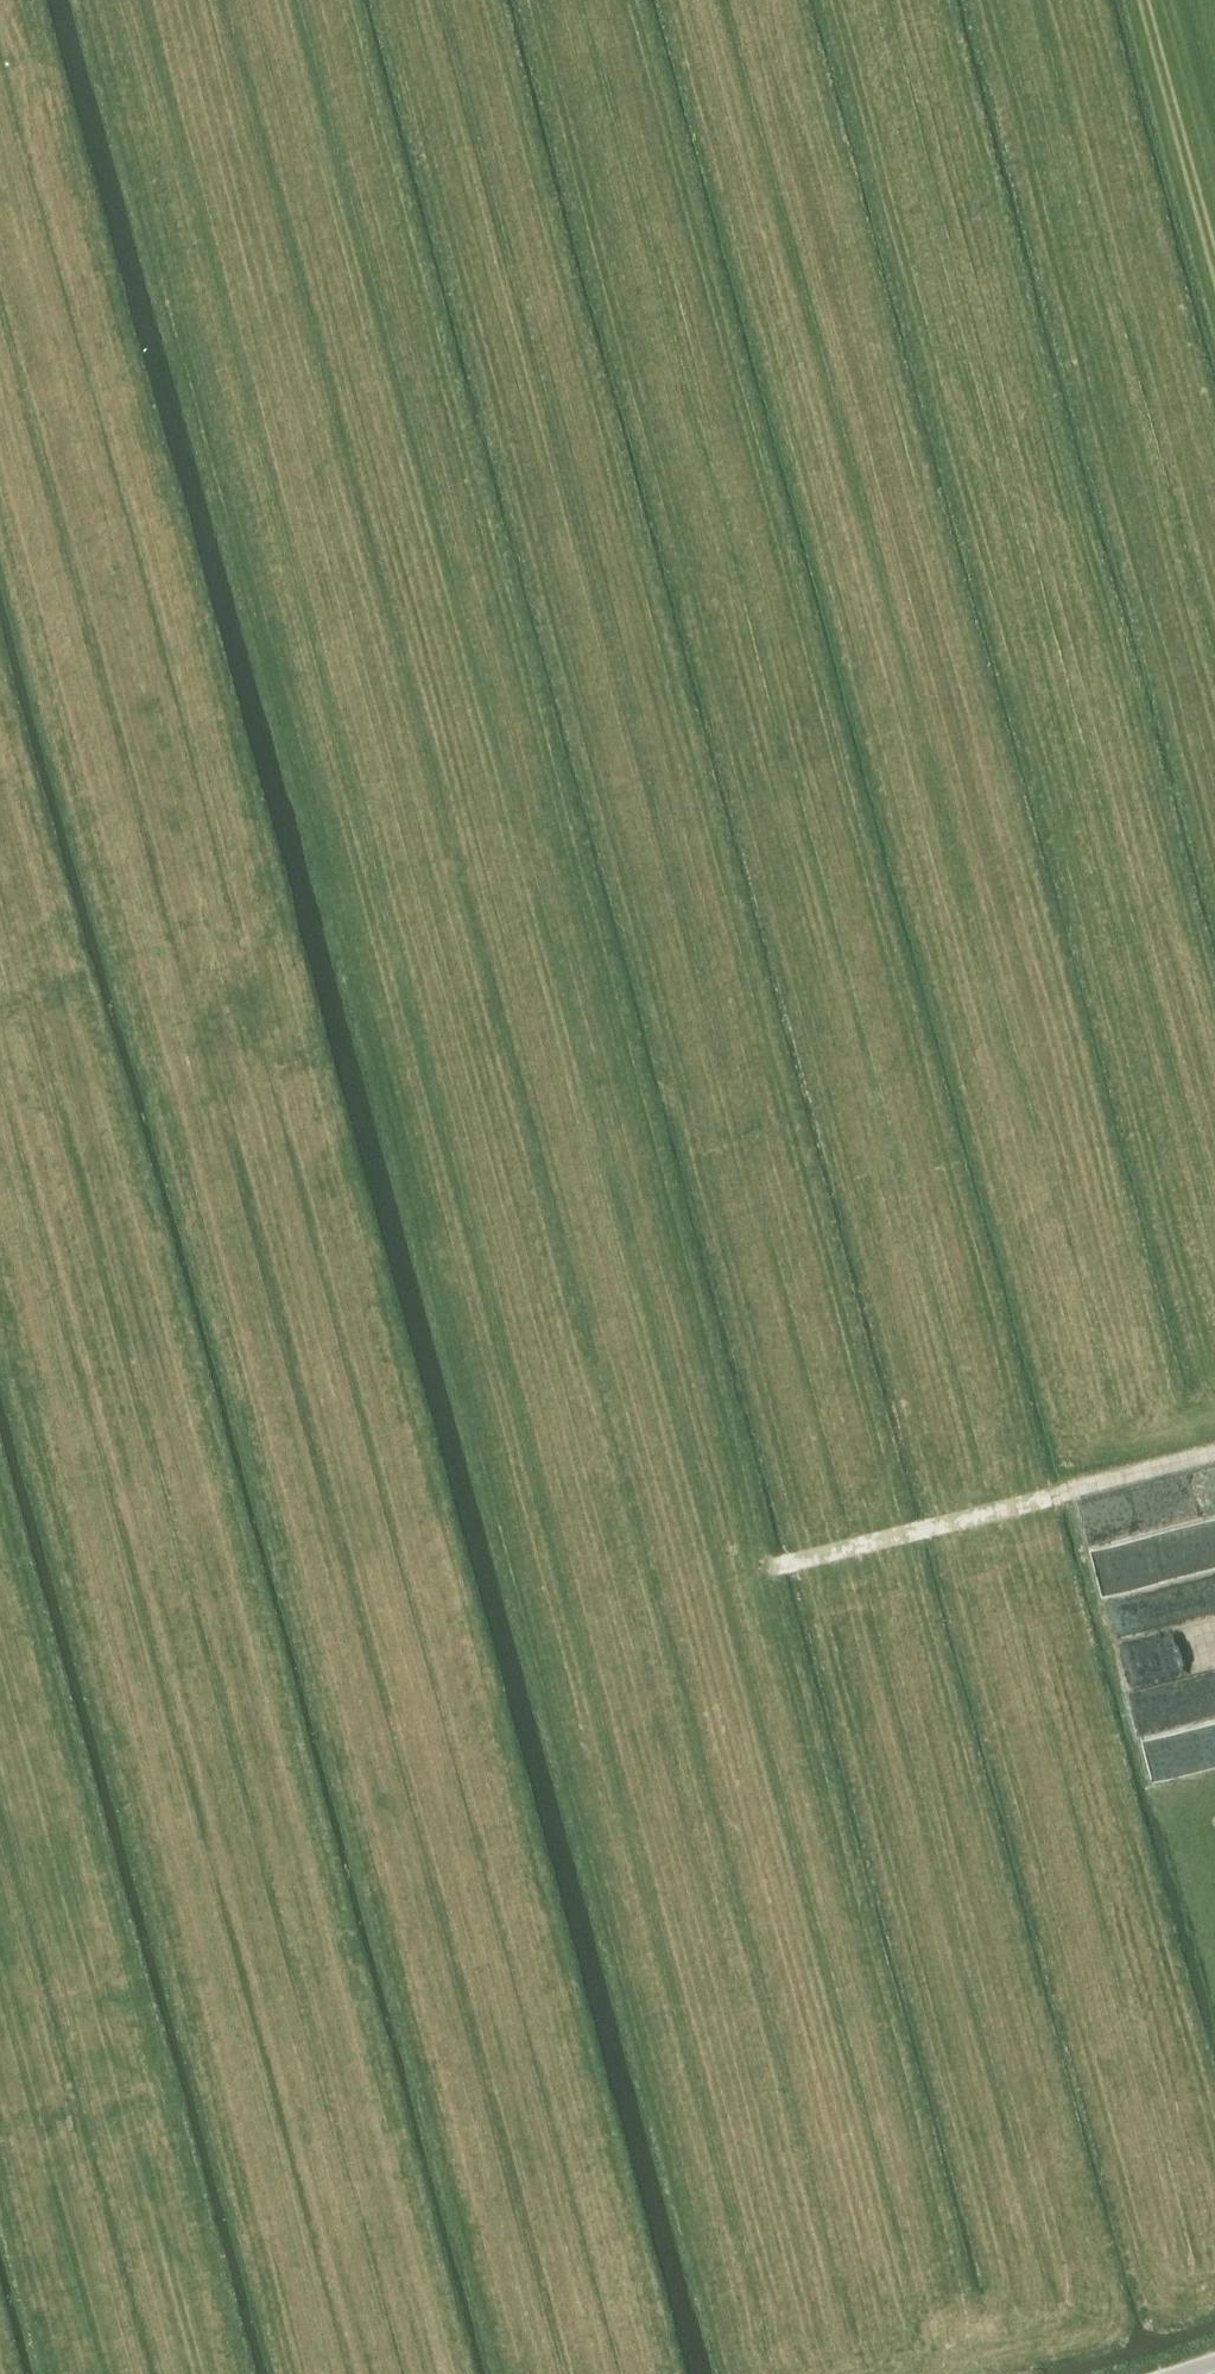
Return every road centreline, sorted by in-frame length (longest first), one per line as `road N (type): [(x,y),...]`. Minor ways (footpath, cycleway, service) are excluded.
road 1 (track): [(765,1569),(1214,1457)]

